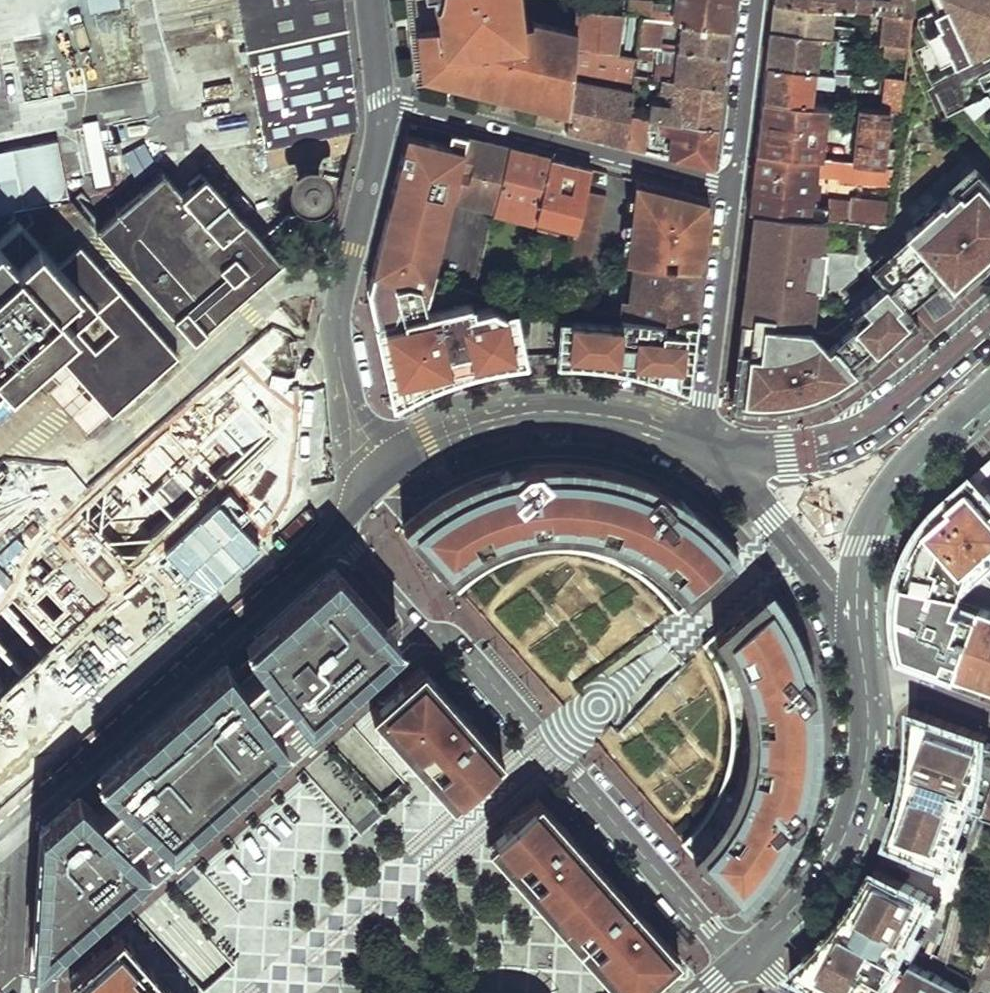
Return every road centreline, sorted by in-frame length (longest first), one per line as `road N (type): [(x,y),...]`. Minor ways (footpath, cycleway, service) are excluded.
road 1 (residential): [(430,641),(115,910),(51,969),(46,992)]
road 2 (residential): [(745,961),(462,650),(430,641)]
road 3 (primary): [(334,528),(0,834)]
road 4 (residential): [(376,474),(336,346),(340,291),(382,109)]
road 5 (residential): [(732,186),(427,111),(382,109)]
road 6 (primary): [(701,449),(610,415),(524,411),(428,441),(376,474)]
road 7 (primary): [(989,330),(862,434),(718,460)]
road 8 (primary): [(745,961),(811,894),(835,856),(864,773),(868,696)]
road 9 (primary): [(857,634),(858,558),(875,506),(893,476),(989,385)]
road 10 (residential): [(701,449),(732,186)]
road 11 (primary): [(857,634),(835,595),(718,460)]
road 12 (residential): [(732,186),(755,0)]
road 13 (residential): [(334,528),(430,641)]
road 14 (residential): [(868,696),(903,685),(989,713)]

